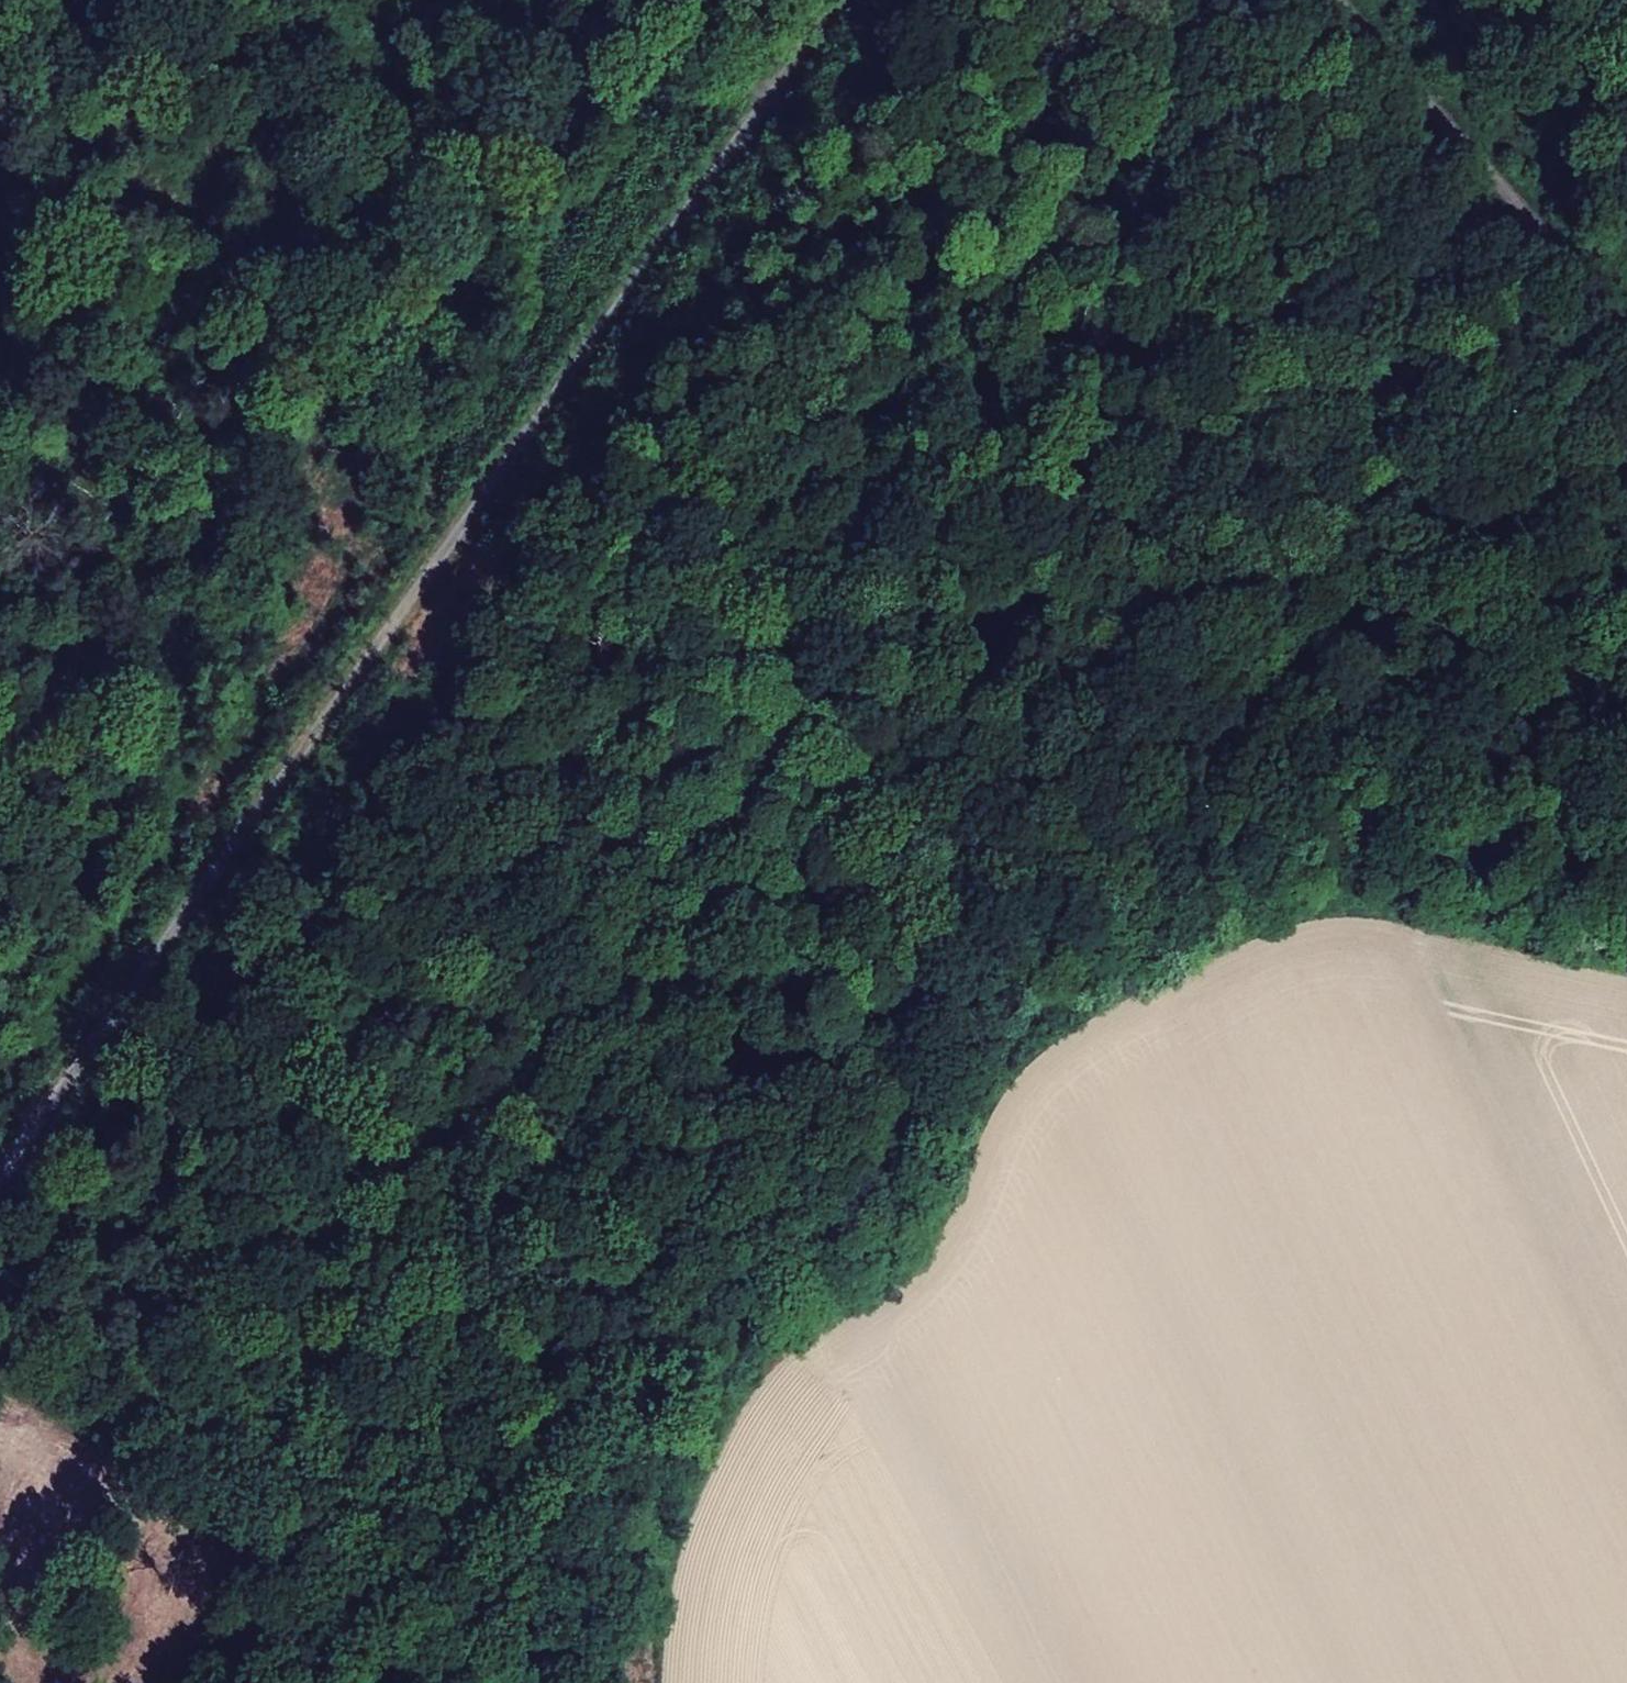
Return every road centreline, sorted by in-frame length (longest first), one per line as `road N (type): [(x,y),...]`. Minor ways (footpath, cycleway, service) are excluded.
road 1 (track): [(0,1188),(848,0)]
road 2 (track): [(1338,0),(1626,328)]

